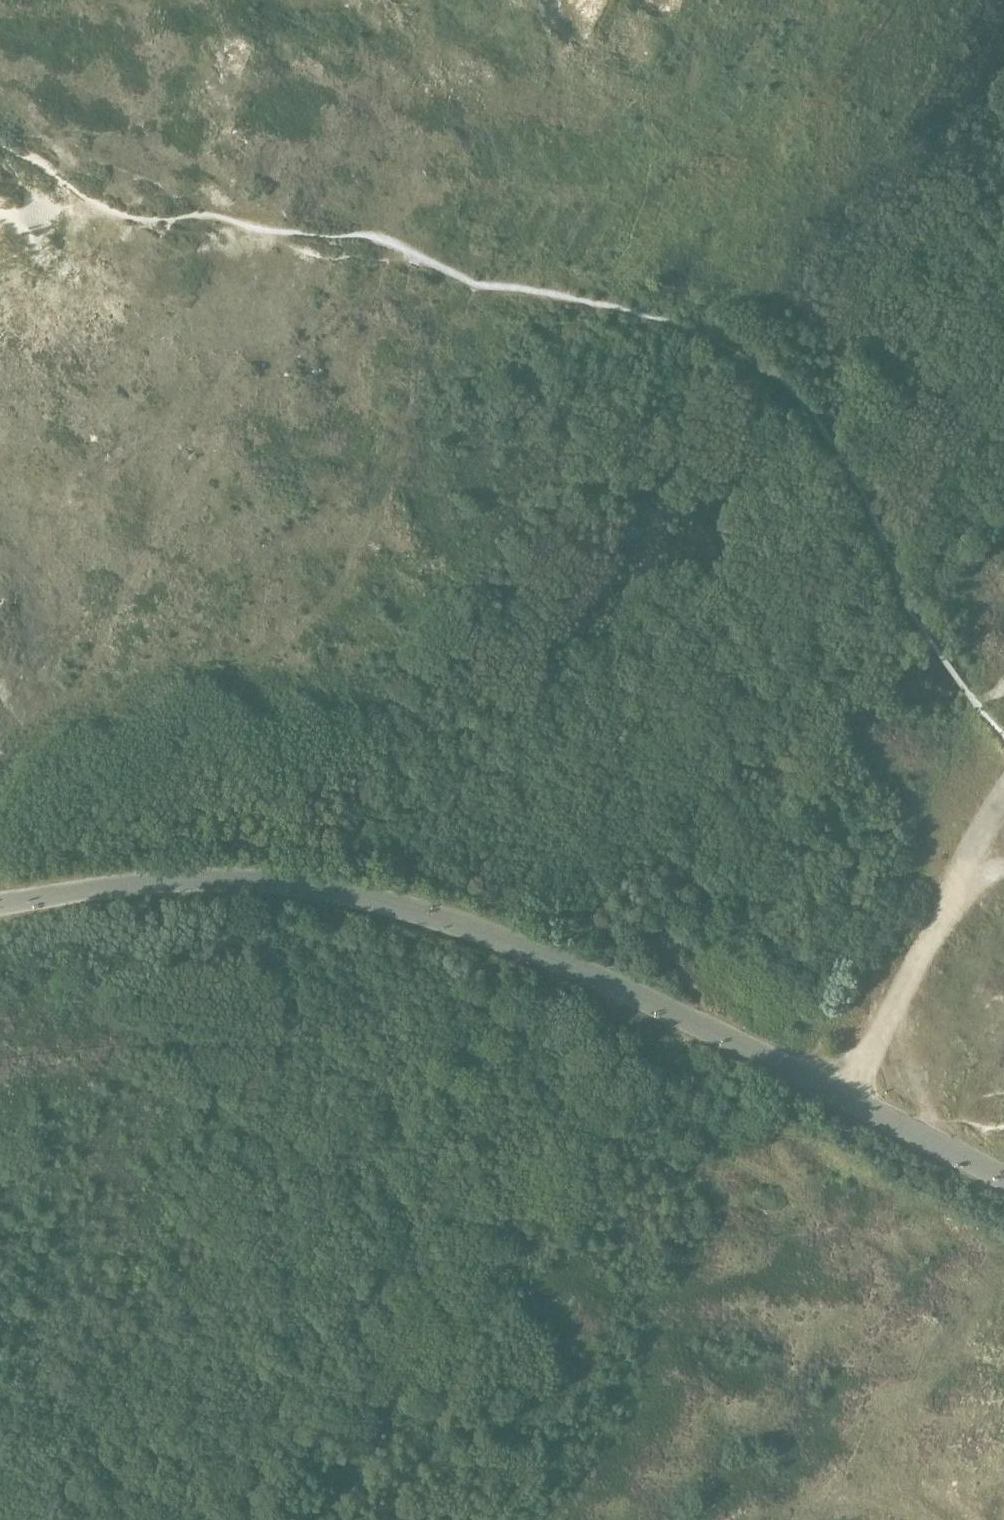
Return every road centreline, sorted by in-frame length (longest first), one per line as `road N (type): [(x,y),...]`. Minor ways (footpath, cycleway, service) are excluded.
road 1 (unclassified): [(1003,1176),(571,966),(413,912),(238,880),(0,904)]

